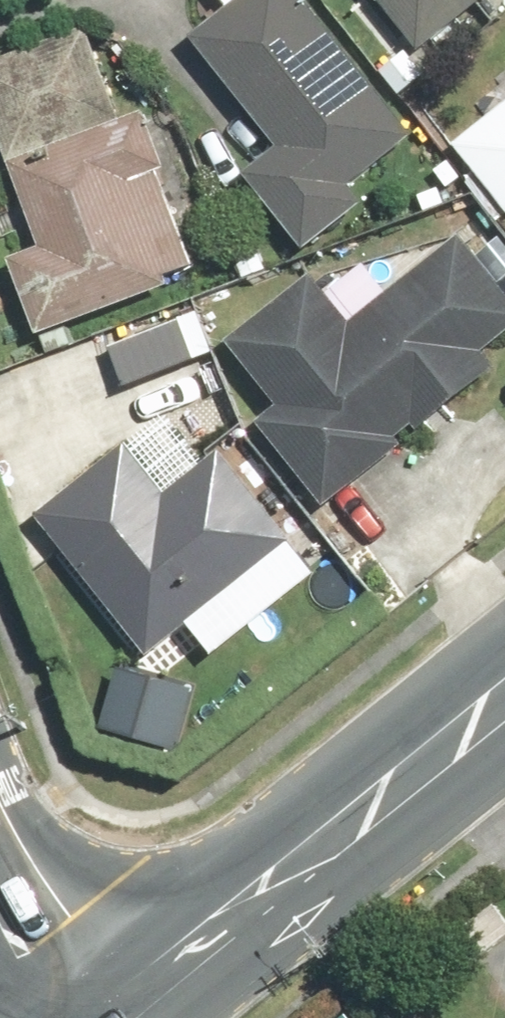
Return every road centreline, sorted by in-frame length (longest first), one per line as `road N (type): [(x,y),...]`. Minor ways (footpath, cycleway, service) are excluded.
road 1 (secondary): [(105,1017),(504,702)]

